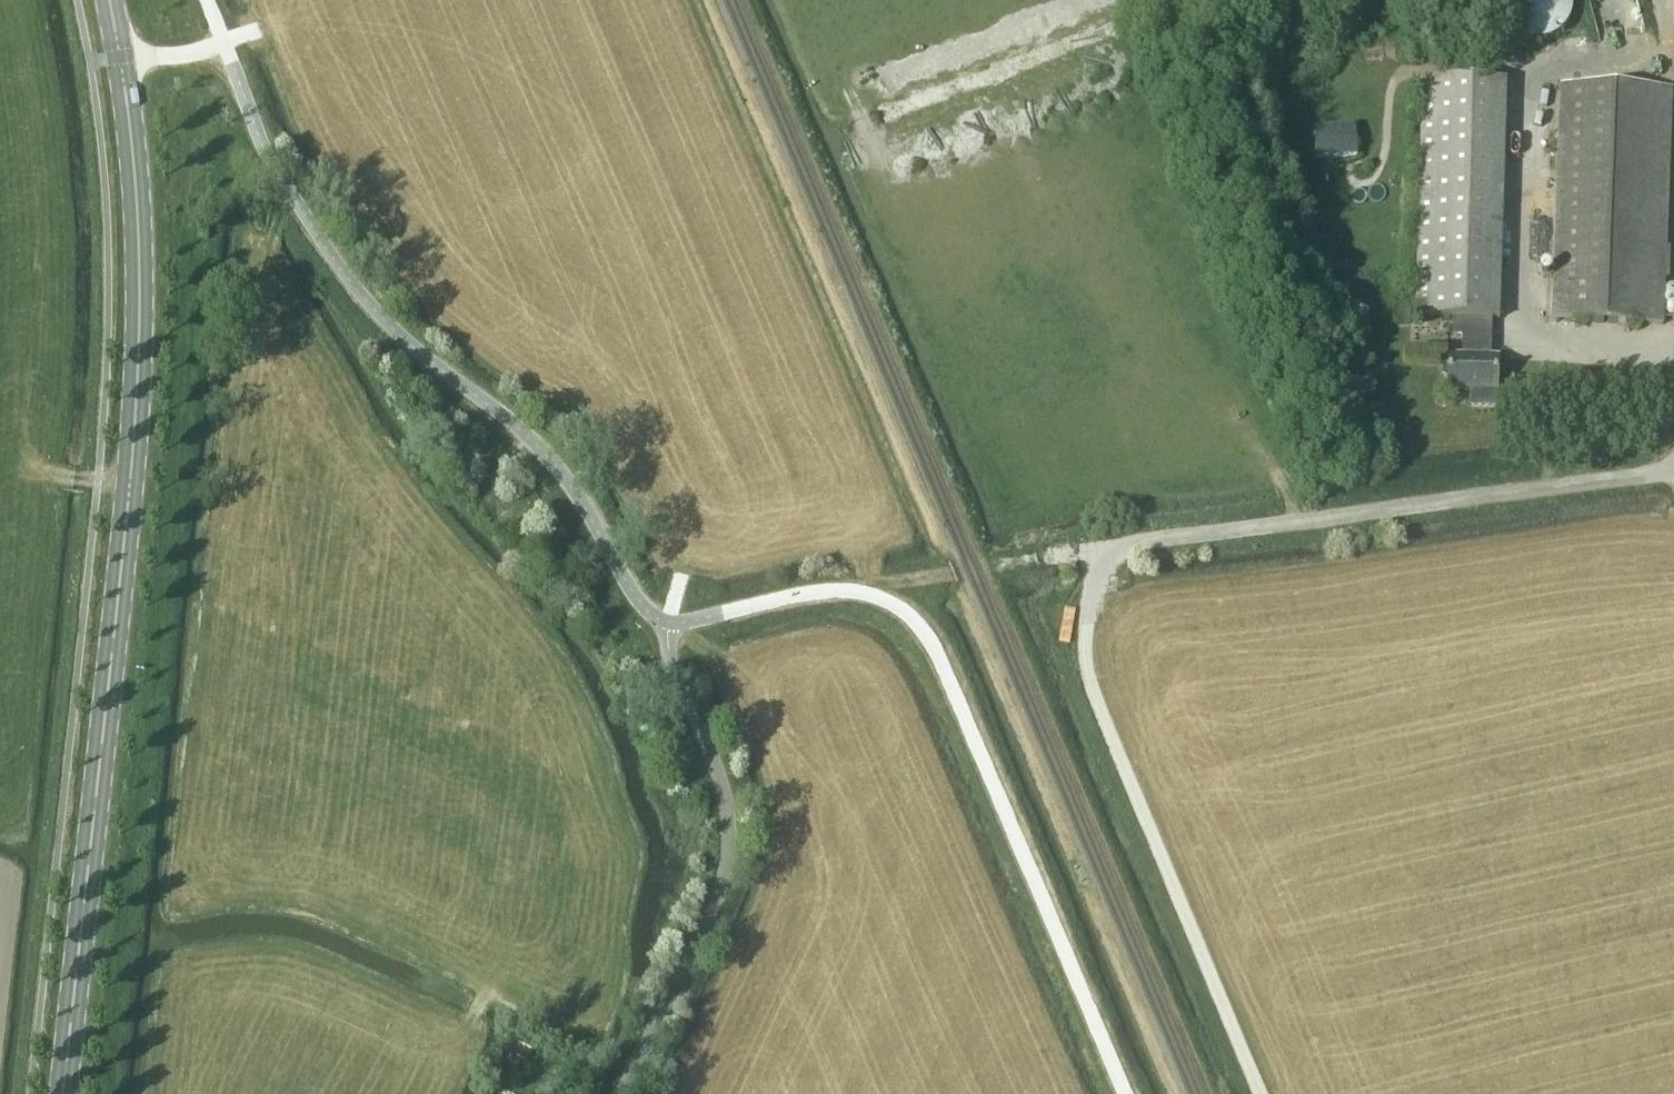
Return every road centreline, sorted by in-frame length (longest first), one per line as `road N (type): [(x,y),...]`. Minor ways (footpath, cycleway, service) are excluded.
road 1 (primary): [(63,1093),(138,360),(135,179),(109,0)]

